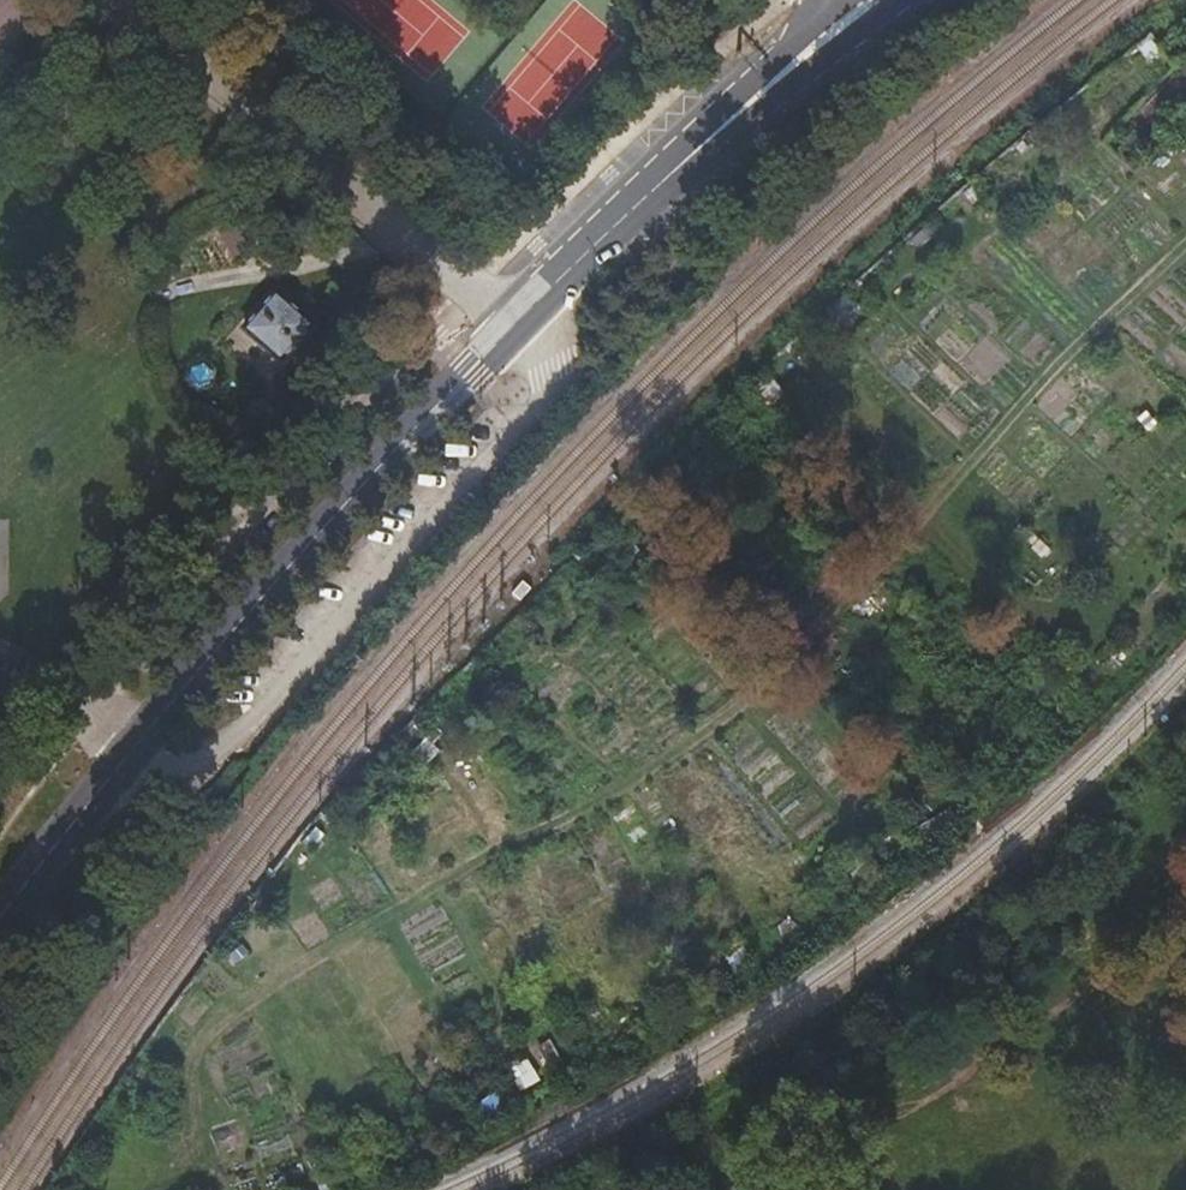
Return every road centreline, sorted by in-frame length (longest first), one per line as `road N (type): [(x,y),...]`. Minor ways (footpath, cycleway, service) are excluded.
road 1 (secondary): [(0,915),(128,756),(505,322)]
road 2 (track): [(1185,880),(1125,940),(735,1189)]
road 3 (secondary): [(812,50),(505,322)]

